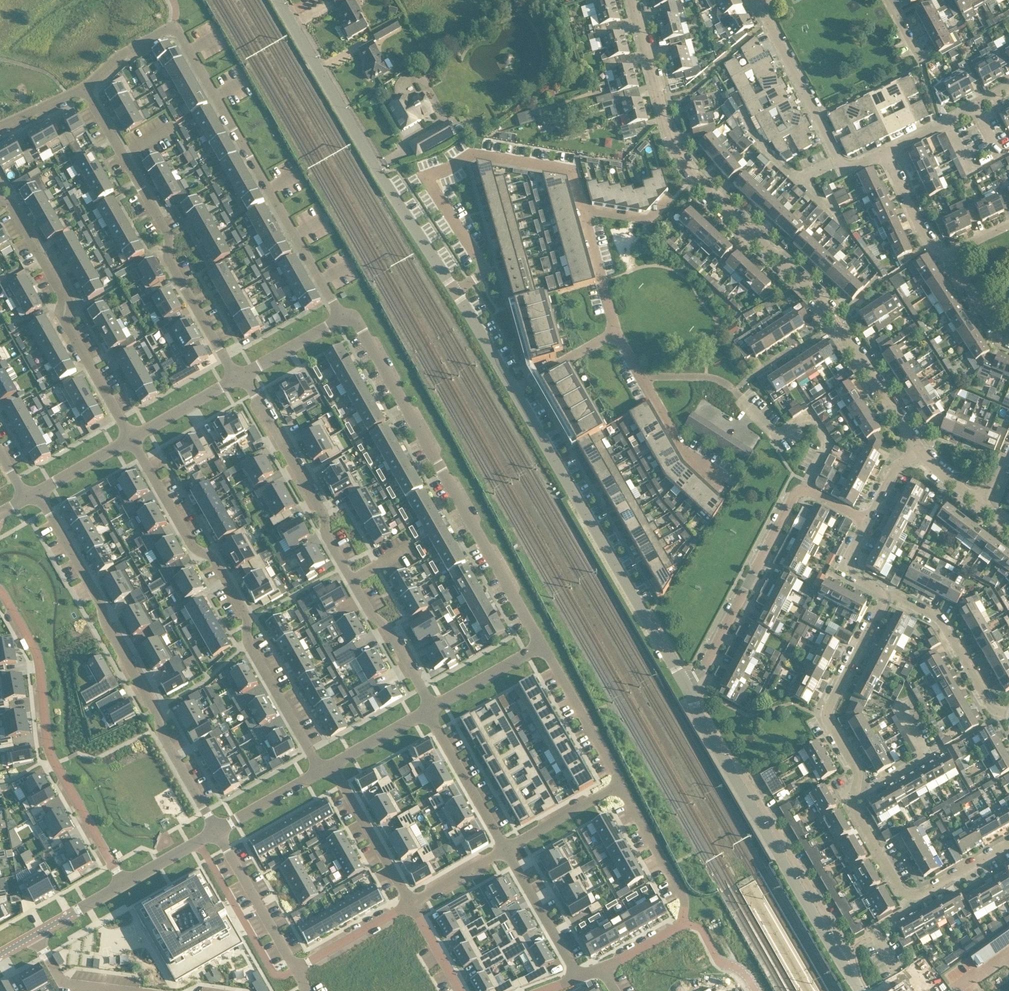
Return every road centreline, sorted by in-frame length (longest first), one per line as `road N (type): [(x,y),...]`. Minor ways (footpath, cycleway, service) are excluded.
road 1 (tertiary): [(918,452),(837,325),(685,169),(632,0)]
road 2 (residential): [(886,596),(830,704),(829,721),(859,774),(852,807),(907,901),(1008,846)]
road 3 (residential): [(328,767),(248,642),(248,618),(213,556),(193,547),(134,437)]
road 4 (residential): [(543,645),(359,324),(343,318)]
road 5 (residential): [(32,495),(99,601),(217,830)]
road 6 (residential): [(240,376),(430,706)]
road 7 (residential): [(864,990),(688,688)]
road 8 (residential): [(586,213),(573,170),(473,155),(427,177),(486,273),(455,290)]
road 9 (residential): [(688,688),(513,391)]
road 10 (residential): [(455,290),(281,0)]
road 11 (residential): [(343,318),(174,28)]
road 12 (residential): [(84,87),(167,234),(168,259),(240,376)]
road 13 (residential): [(0,591),(39,659),(51,758),(123,884)]
road 14 (residential): [(134,437),(65,321),(64,295),(12,205),(0,201)]
road 15 (residential): [(808,489),(825,447),(809,418),(781,436),(715,377),(646,379)]
road 16 (residential): [(808,489),(796,494),(704,671),(688,688)]
road 17 (residential): [(1008,344),(927,240),(886,154)]
road 18 (residential): [(886,154),(850,167),(832,153),(759,5)]
road 19 (residential): [(196,842),(273,971),(296,968)]
road 20 (residential): [(1002,714),(937,618),(886,596)]
road 21 (residential): [(430,706),(507,850)]
road 22 (residential): [(411,902),(342,777),(328,767)]
road 23 (residential): [(619,785),(543,645)]
road 24 (residential): [(217,830),(296,968)]
road 25 (residential): [(681,922),(682,895),(619,785)]
road 26 (residential): [(507,850),(580,979)]
road 27 (residential): [(1008,86),(886,154)]
road 28 (residential): [(296,968),(411,902)]
road 29 (residential): [(723,480),(687,456),(646,379)]
road 30 (residential): [(507,850),(619,785)]
road 31 (residential): [(430,706),(543,645)]
road 32 (residential): [(217,830),(328,767)]
road 33 (residential): [(36,933),(61,982),(129,990)]
road 34 (residential): [(513,391),(620,330)]
road 35 (residential): [(240,376),(134,437)]
road 36 (residential): [(620,330),(586,213)]

